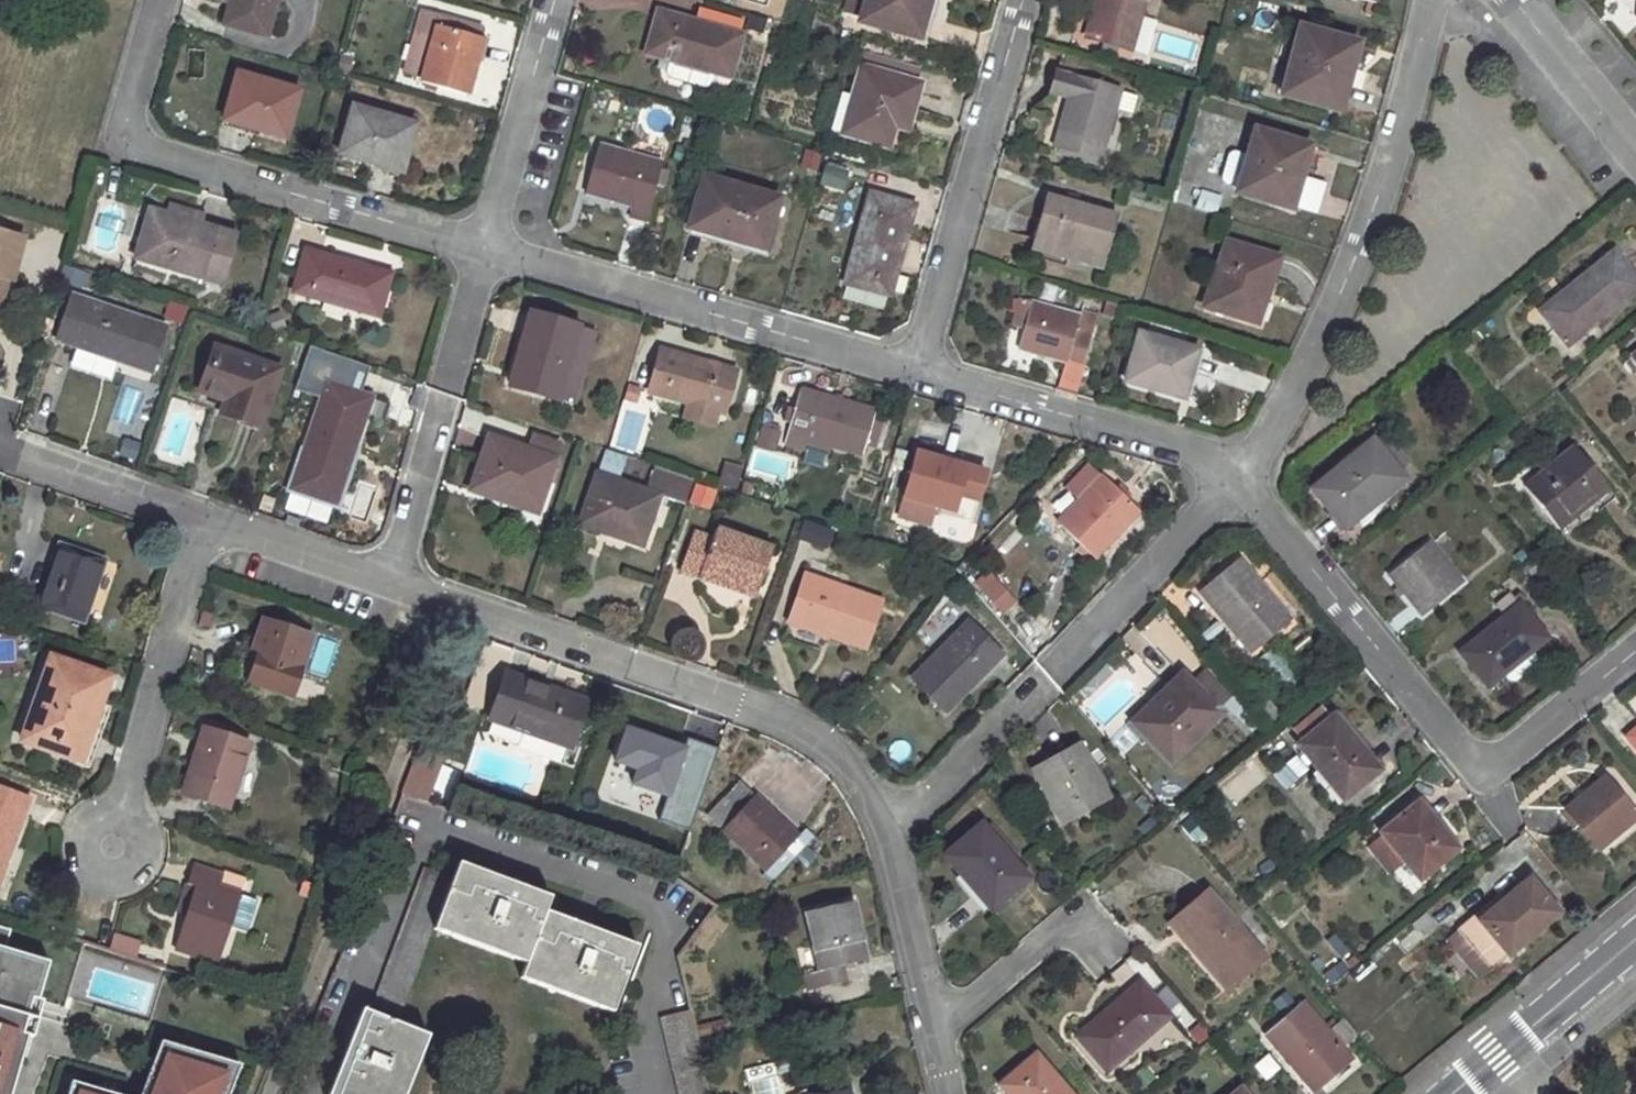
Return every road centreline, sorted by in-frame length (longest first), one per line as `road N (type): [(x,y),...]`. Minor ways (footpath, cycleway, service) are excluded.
road 1 (residential): [(890,833),(864,782),(823,737),(761,707),(391,579)]
road 2 (residential): [(1233,478),(1462,755),(1506,756),(1635,649)]
road 3 (residential): [(1233,478),(1317,349),(1401,137),(1430,0)]
road 4 (residential): [(161,0),(127,117),(149,155),(486,249)]
road 5 (residential): [(486,249),(918,370)]
road 6 (residential): [(1021,0),(918,370)]
road 7 (residential): [(202,514),(107,852)]
road 8 (residential): [(391,579),(486,249)]
road 9 (residential): [(918,370),(1198,452),(1233,478)]
road 10 (residential): [(1053,671),(1233,478)]
road 11 (residential): [(486,249),(553,0)]
road 12 (secondary): [(1447,1093),(1635,940)]
road 13 (residential): [(939,1029),(1077,915),(1106,954)]
road 14 (residential): [(202,514),(0,449)]
road 15 (residential): [(939,1029),(890,833)]
road 16 (residential): [(391,579),(202,514)]
road 17 (residential): [(1635,147),(1519,0)]
road 18 (residential): [(890,833),(1013,711)]

